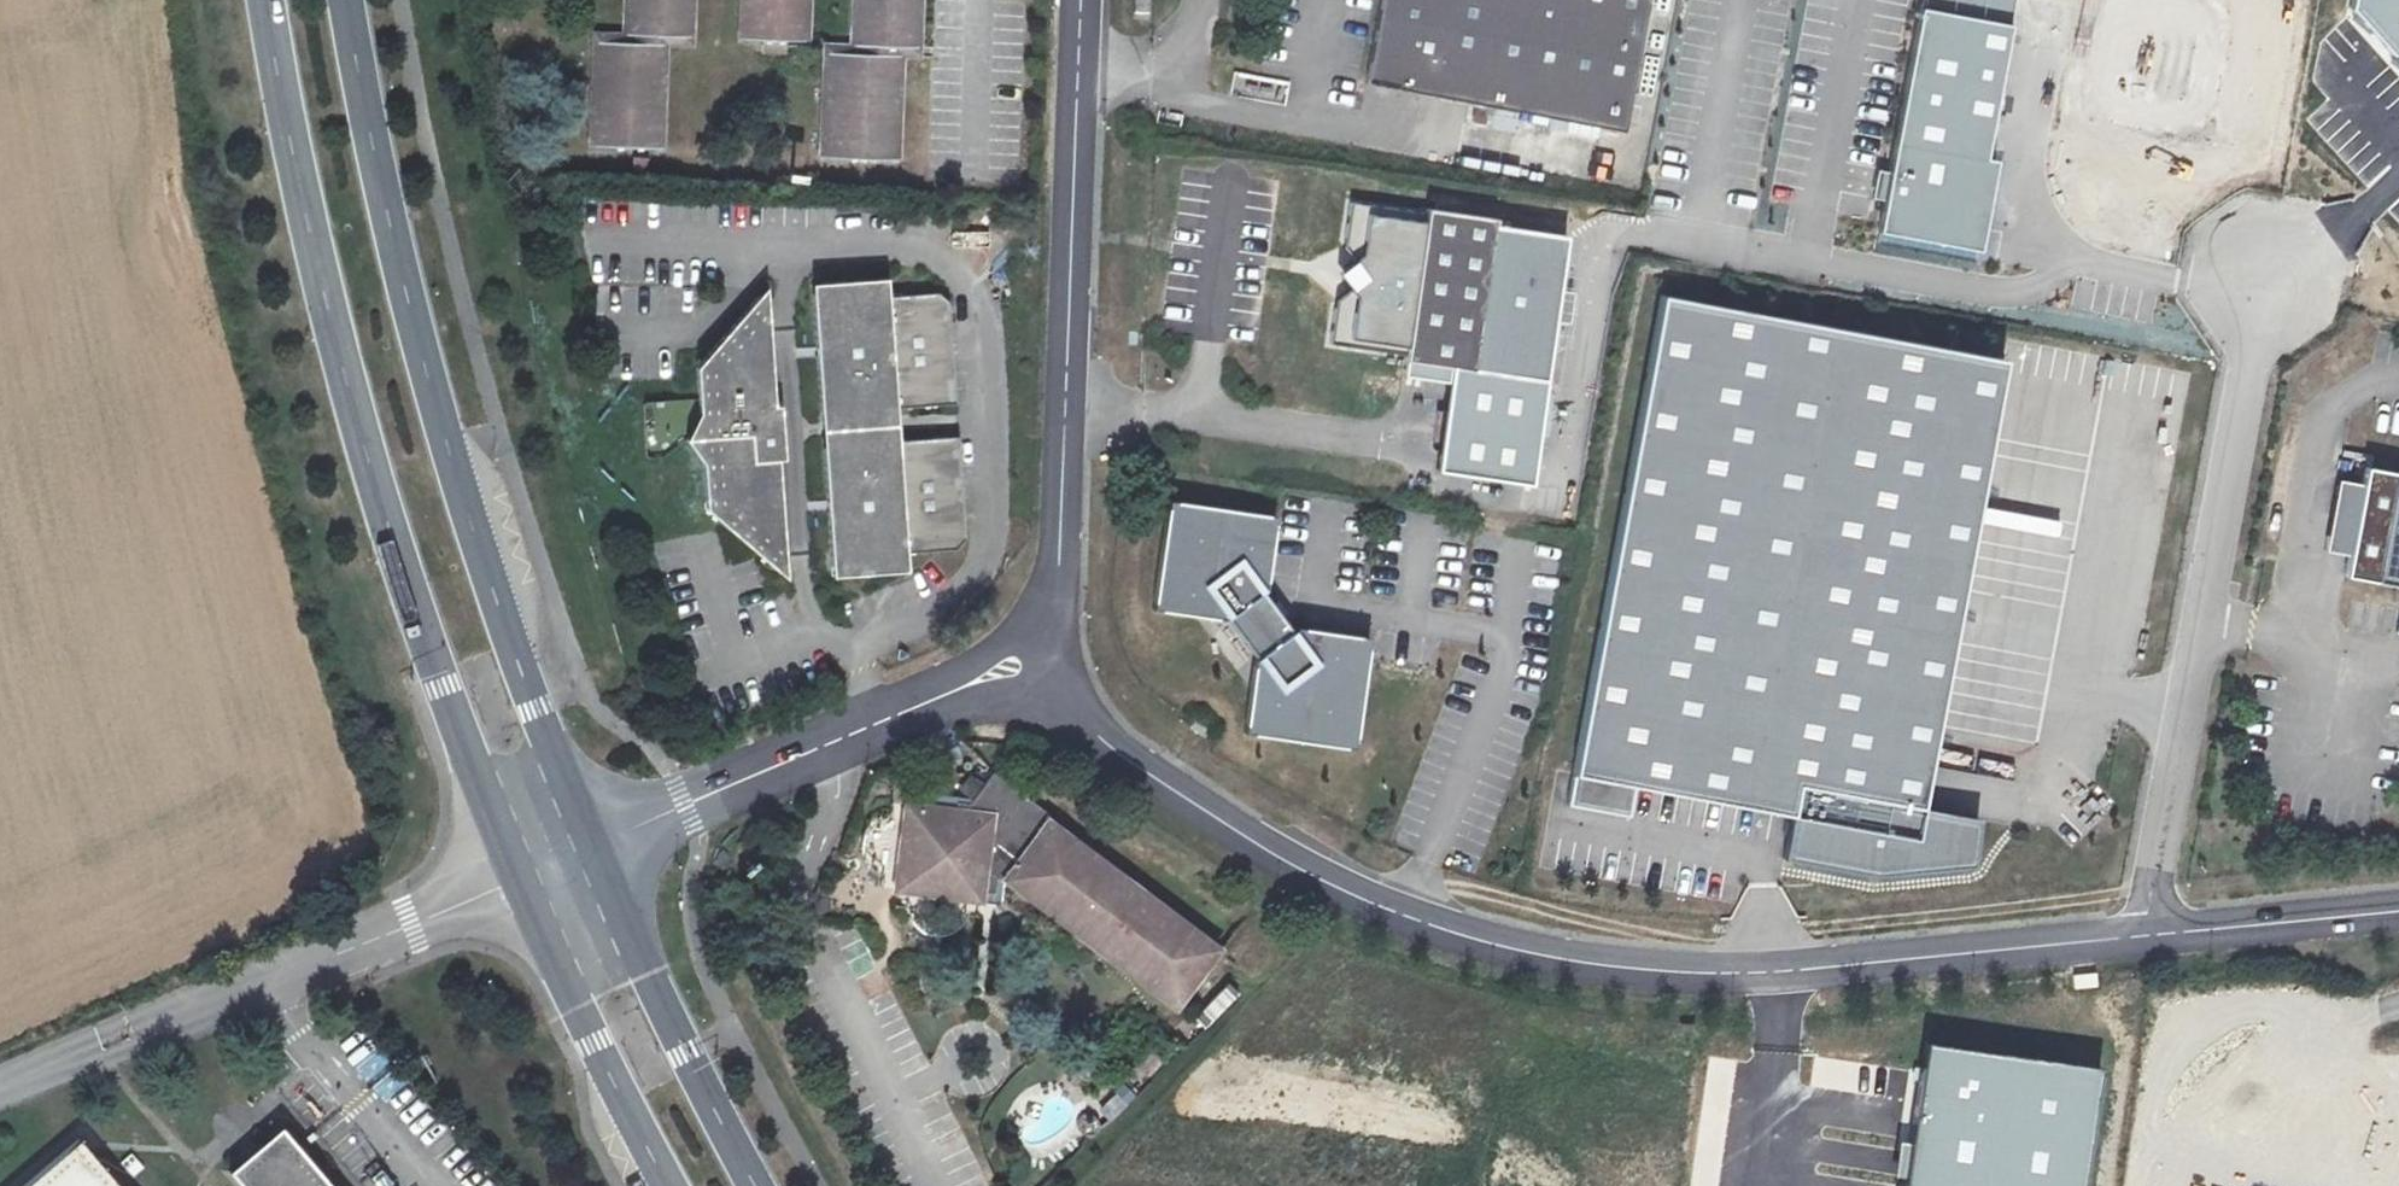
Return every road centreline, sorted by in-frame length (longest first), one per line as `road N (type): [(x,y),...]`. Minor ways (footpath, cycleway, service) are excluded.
road 1 (residential): [(2148,937),(1708,976),(1494,945),(1321,880),(1216,818),(1092,734),(1055,657)]
road 2 (secondary): [(269,0),(293,145),(374,452),(449,685),(526,871)]
road 3 (secondary): [(591,844),(535,709),(455,466),(393,243),(345,0)]
road 4 (residential): [(1055,657),(1082,0)]
road 5 (unclassified): [(2258,289),(2148,937)]
road 6 (unclassified): [(0,1095),(526,871)]
road 7 (residential): [(591,844),(1055,657)]
road 8 (secondary): [(760,1185),(591,844)]
road 9 (secondary): [(526,871),(680,1185)]
road 10 (residential): [(2398,913),(2148,937)]

